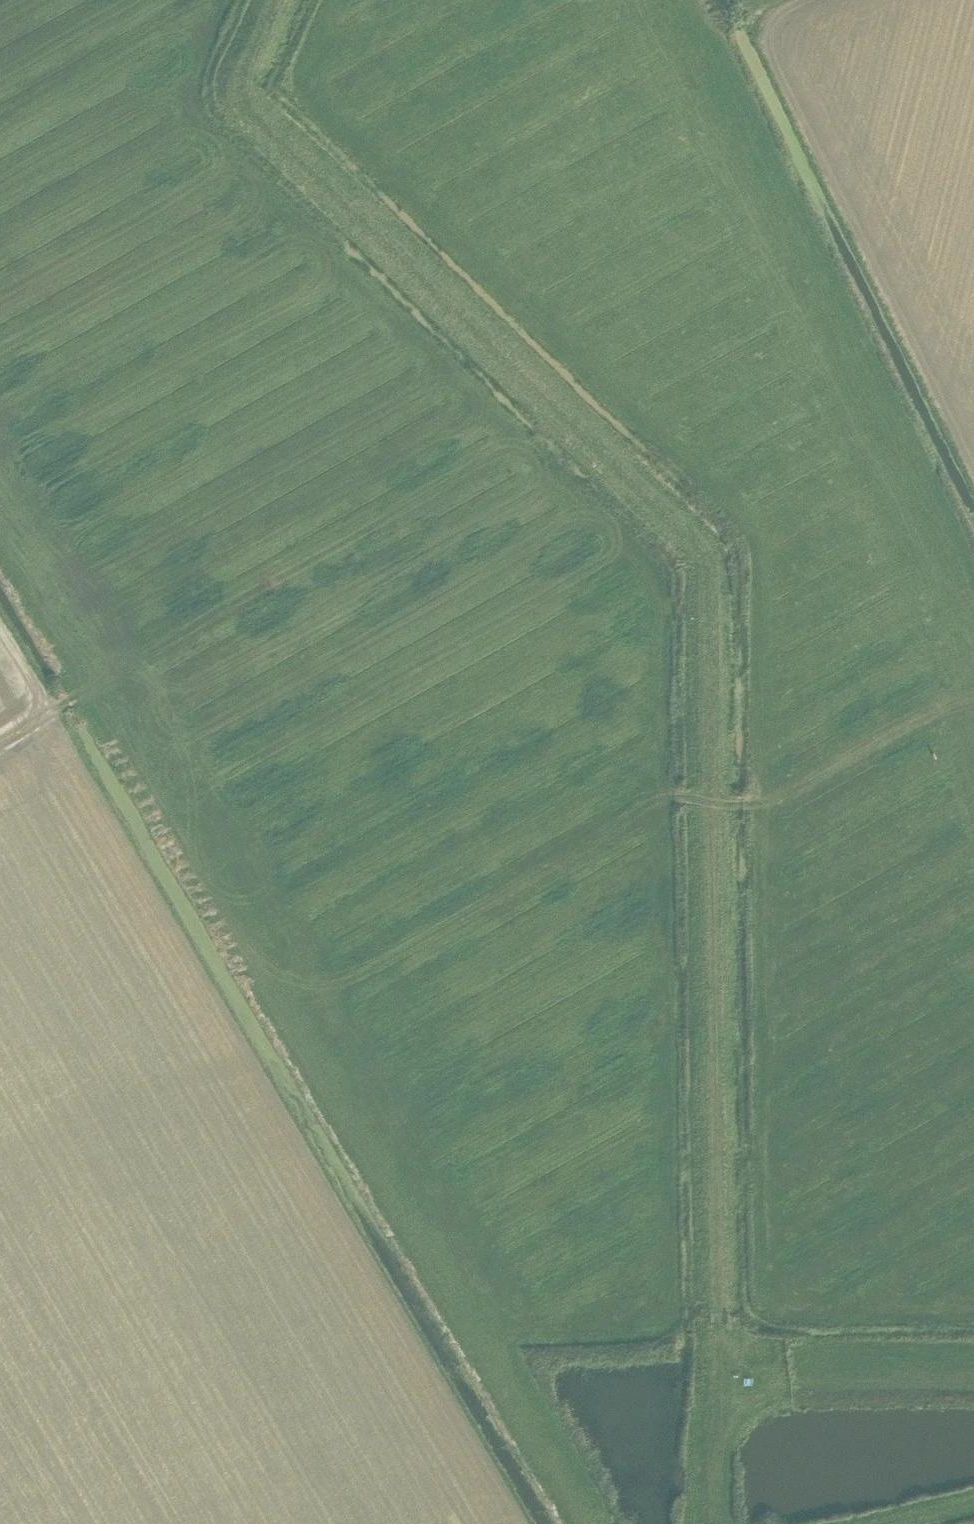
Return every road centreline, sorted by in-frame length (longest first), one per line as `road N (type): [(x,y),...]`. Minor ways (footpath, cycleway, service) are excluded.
road 1 (track): [(710,801),(704,560),(239,89),(281,0)]
road 2 (track): [(712,1523),(710,801),(661,796)]
road 3 (track): [(810,0),(773,19),(770,48),(973,468)]

